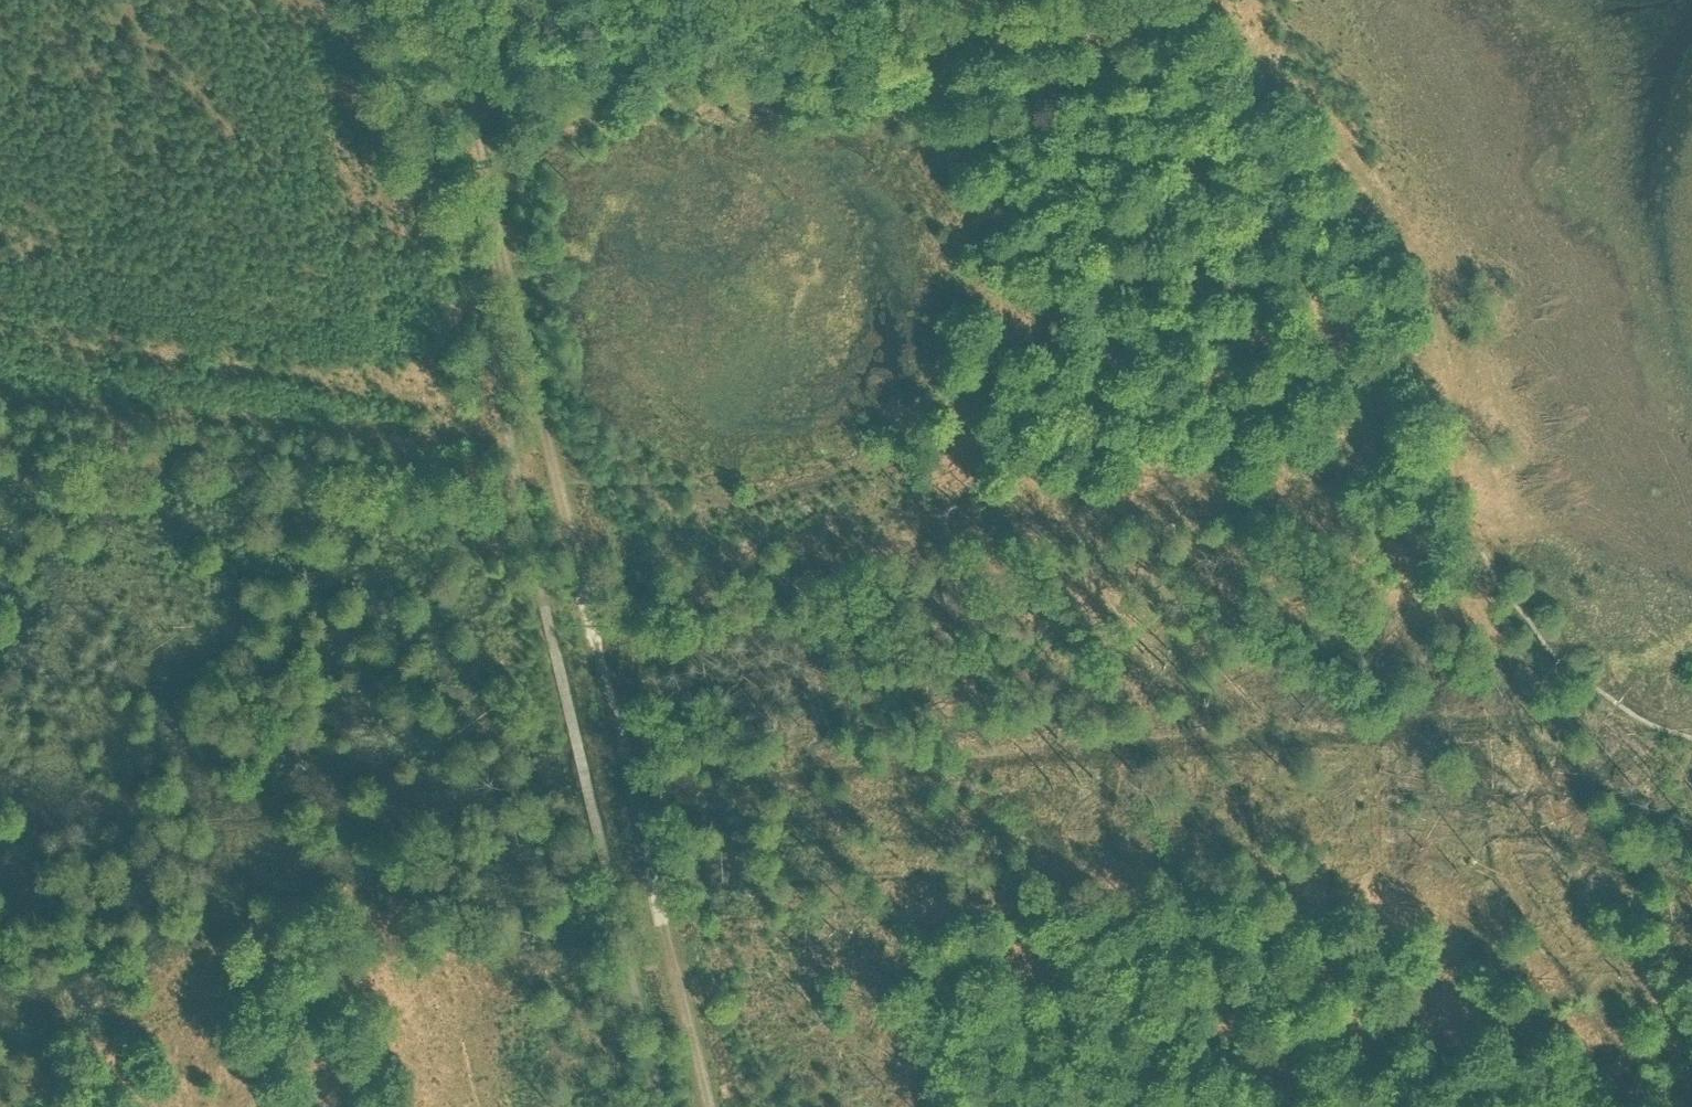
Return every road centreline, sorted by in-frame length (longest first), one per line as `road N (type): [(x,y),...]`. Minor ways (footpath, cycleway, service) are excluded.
road 1 (track): [(708,1106),(442,0)]
road 2 (track): [(430,109),(1087,0)]

